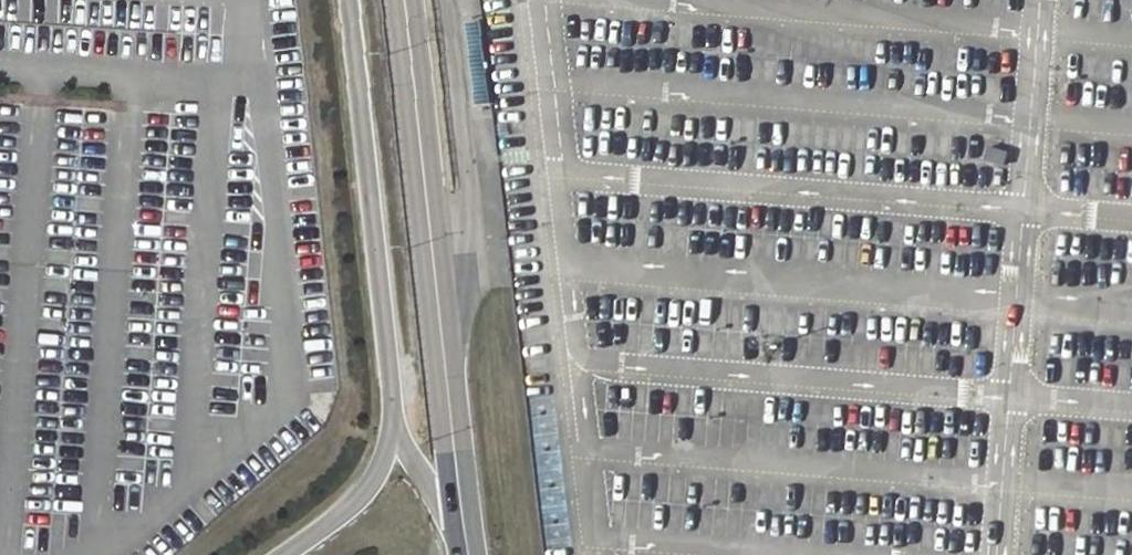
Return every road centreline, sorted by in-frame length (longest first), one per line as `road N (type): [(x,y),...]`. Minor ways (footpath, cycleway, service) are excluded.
road 1 (primary): [(467,554),(403,0)]

